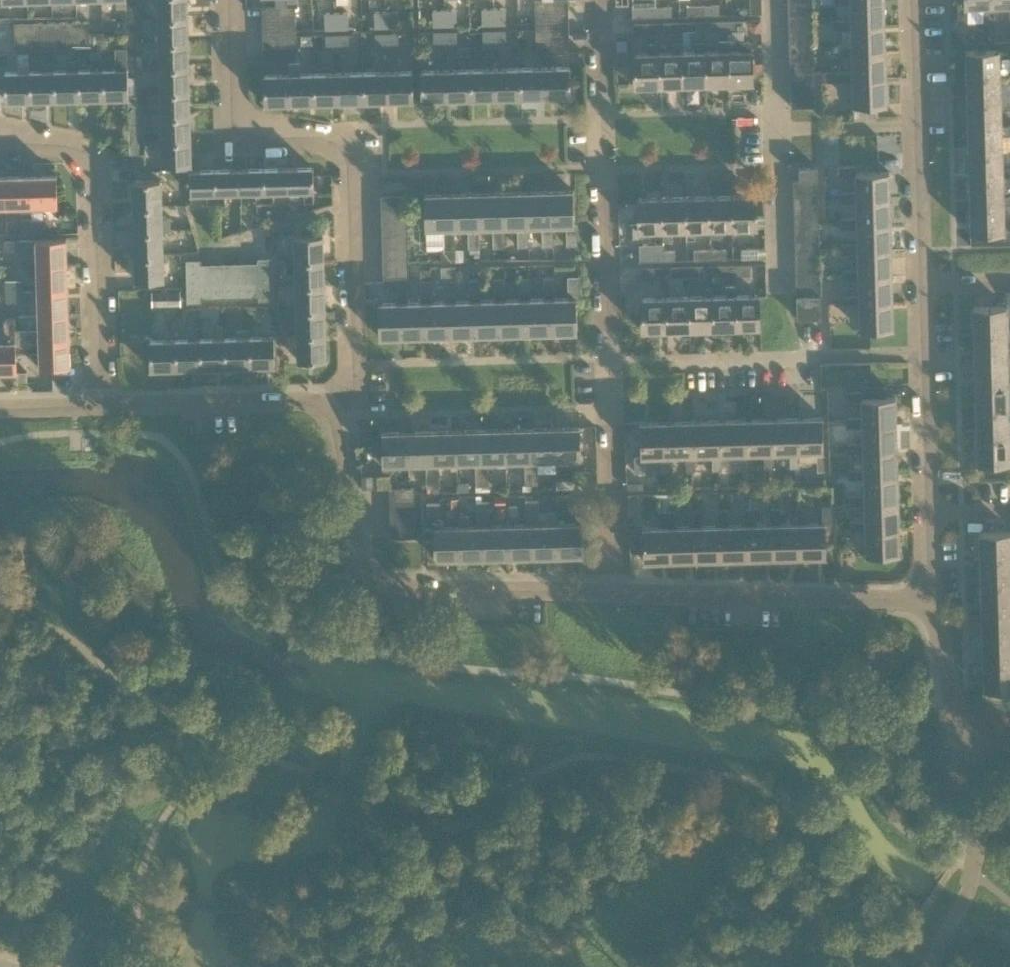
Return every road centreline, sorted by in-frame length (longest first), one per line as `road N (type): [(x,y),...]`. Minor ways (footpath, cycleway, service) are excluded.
road 1 (residential): [(328,414),(362,414),(350,140),(234,137),(233,0)]
road 2 (residential): [(617,595),(372,586),(357,555),(328,414)]
road 3 (residential): [(608,358),(600,0)]
road 4 (residential): [(102,413),(91,164),(62,142),(0,133)]
road 5 (residential): [(608,358),(923,353)]
road 6 (residential): [(929,596),(617,595)]
road 7 (residential): [(617,595),(608,358)]
road 8 (residential): [(931,966),(973,873),(960,740)]
road 9 (residential): [(328,414),(306,400),(102,413)]
road 10 (residential): [(782,292),(779,127)]
road 11 (residential): [(921,282),(918,124)]
road 12 (residential): [(925,511),(923,353)]
road 13 (residential): [(960,740),(929,596)]
road 14 (residential): [(779,127),(918,124)]
road 15 (residential): [(779,127),(775,0)]
road 16 (residential): [(918,124),(914,0)]

